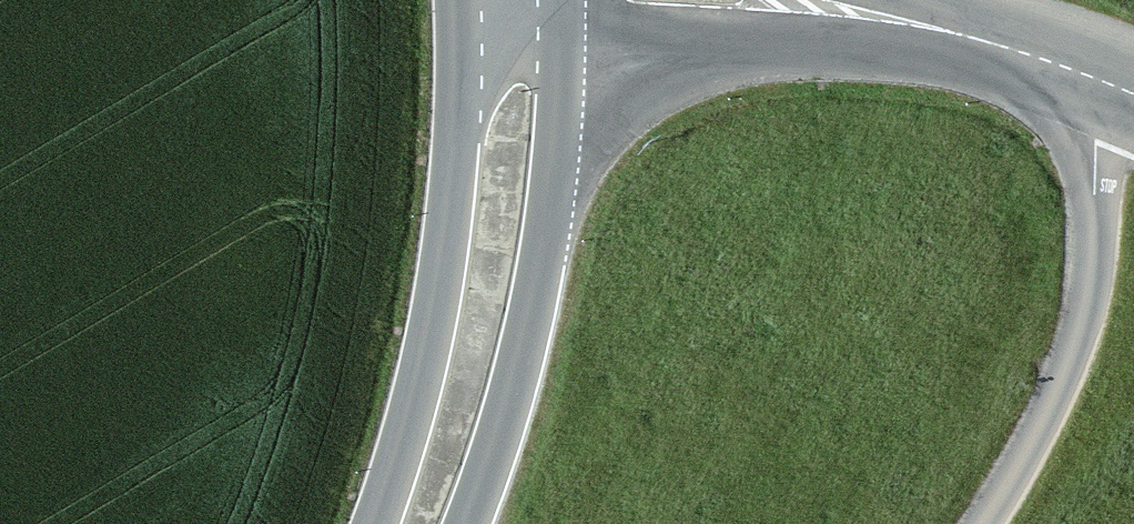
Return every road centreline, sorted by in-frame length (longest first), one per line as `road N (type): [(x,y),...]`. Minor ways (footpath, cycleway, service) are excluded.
road 1 (tertiary): [(483,66),(395,467),(371,523)]
road 2 (tertiary): [(465,523),(543,268),(559,64)]
road 3 (tertiary): [(559,64),(758,52),(940,29)]
road 4 (tertiary): [(1133,94),(940,29)]

